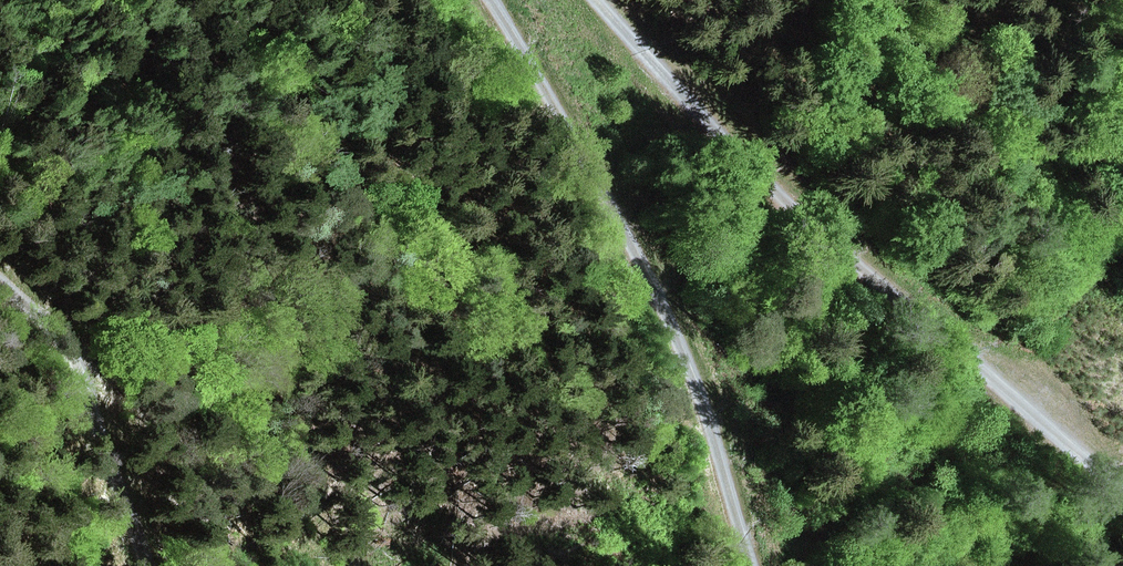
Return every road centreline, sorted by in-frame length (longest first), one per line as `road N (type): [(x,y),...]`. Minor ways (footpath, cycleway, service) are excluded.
road 1 (track): [(597,0),(810,230),(1063,452),(1122,493)]
road 2 (track): [(756,565),(716,433),(655,292),(527,56),(480,0)]
road 3 (track): [(0,273),(52,316),(149,565)]

